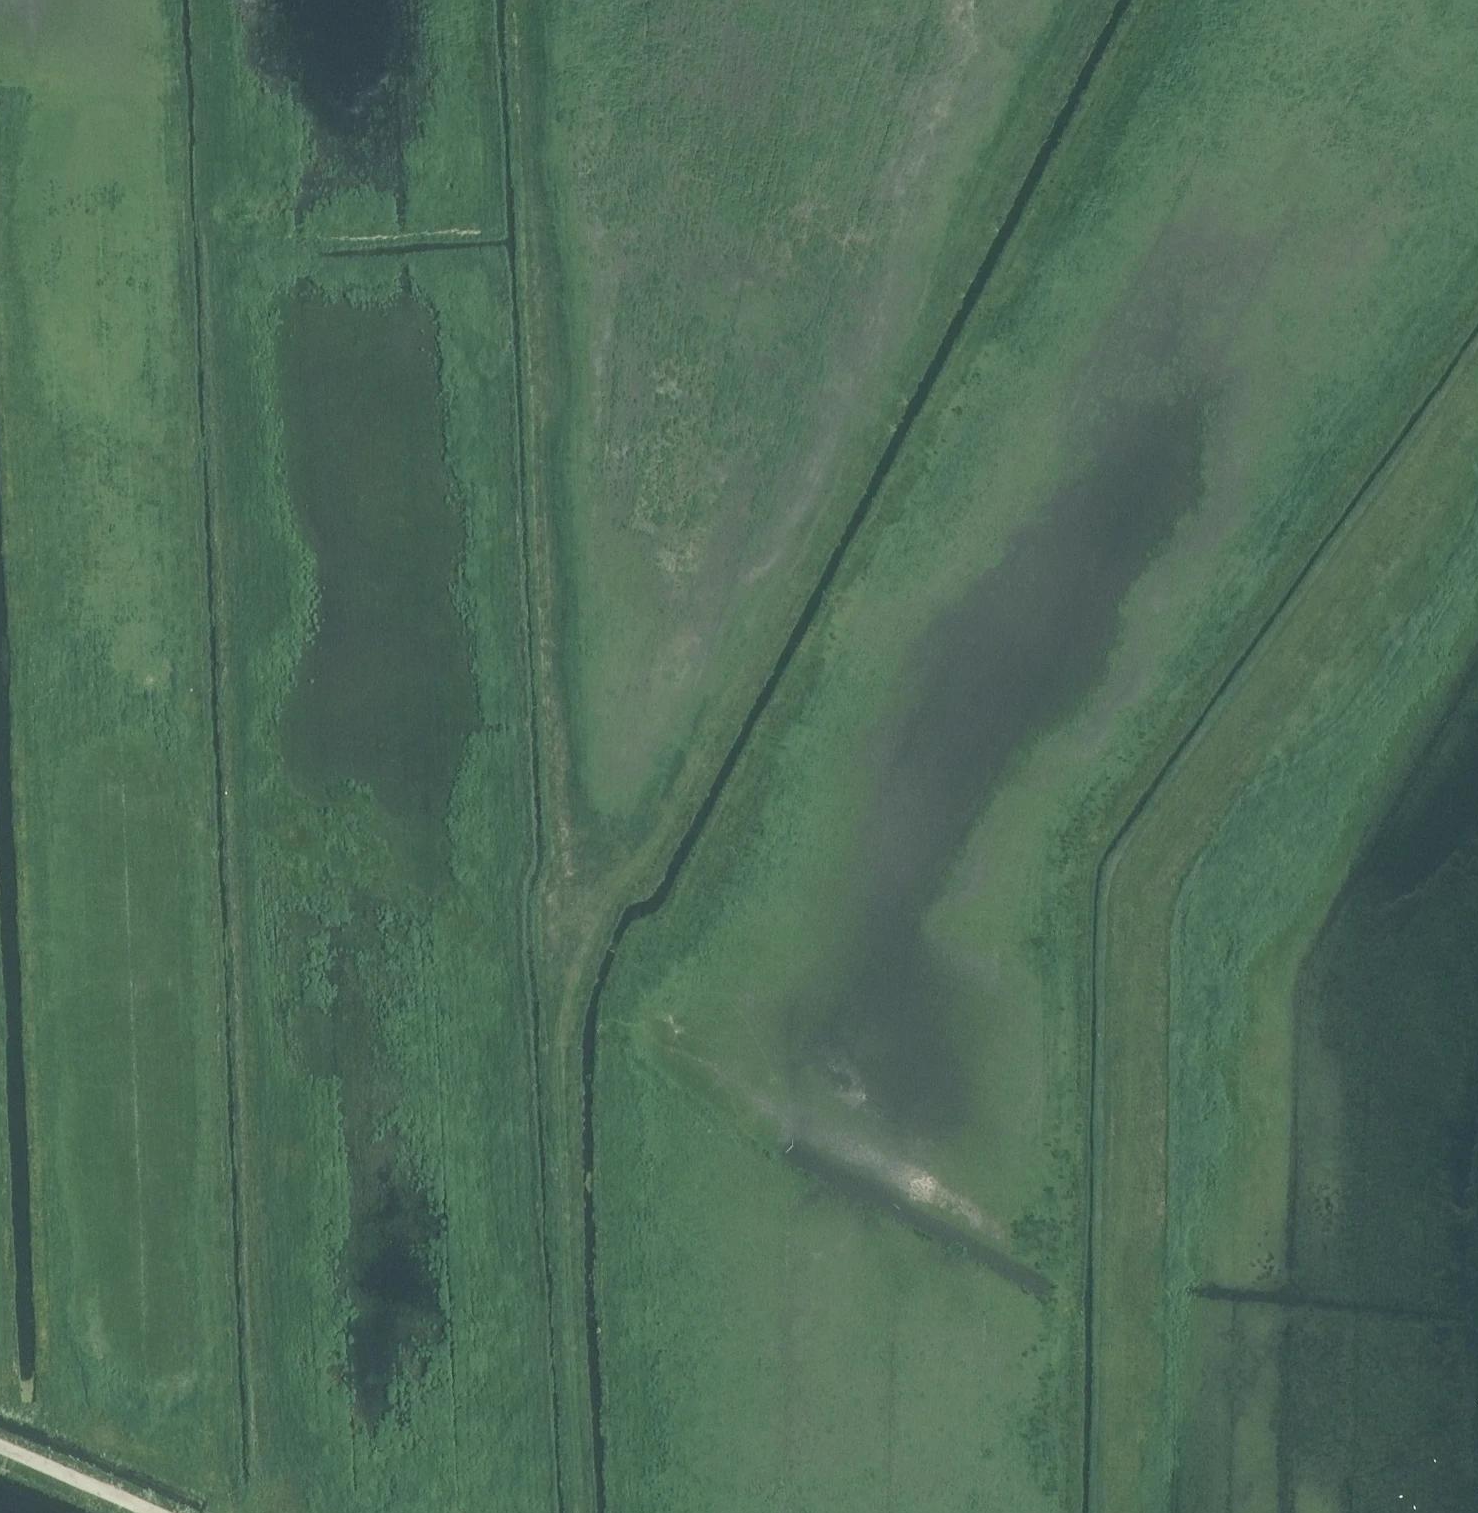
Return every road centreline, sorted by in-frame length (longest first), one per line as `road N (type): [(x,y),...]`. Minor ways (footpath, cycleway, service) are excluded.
road 1 (track): [(0,1448),(151,1512)]

